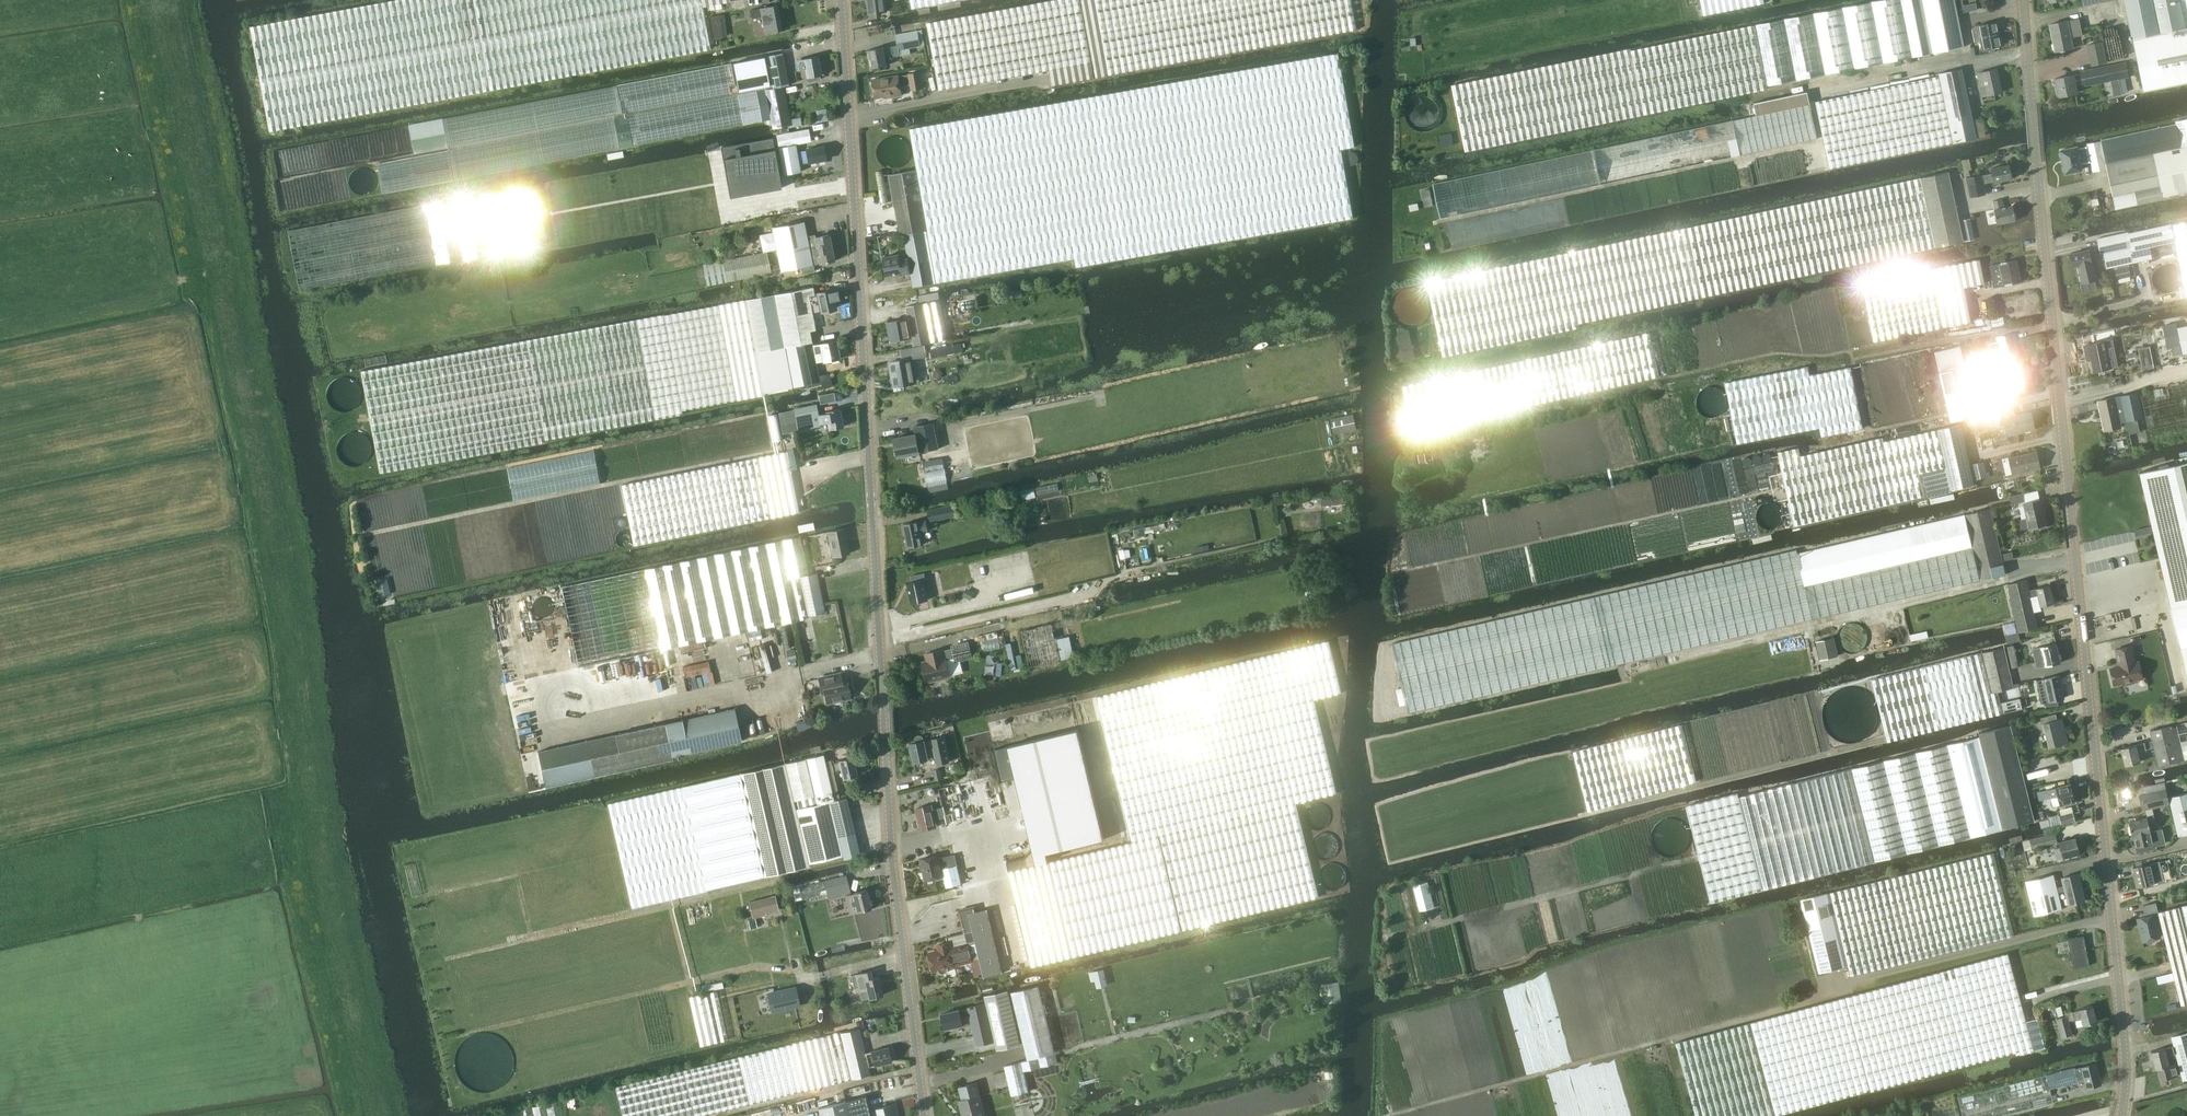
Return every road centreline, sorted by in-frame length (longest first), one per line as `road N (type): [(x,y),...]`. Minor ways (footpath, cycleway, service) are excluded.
road 1 (residential): [(2120,1115),(2124,1052),(2022,0)]
road 2 (residential): [(924,1115),(893,867),(841,0)]
road 3 (track): [(803,473),(798,444),(367,534)]

